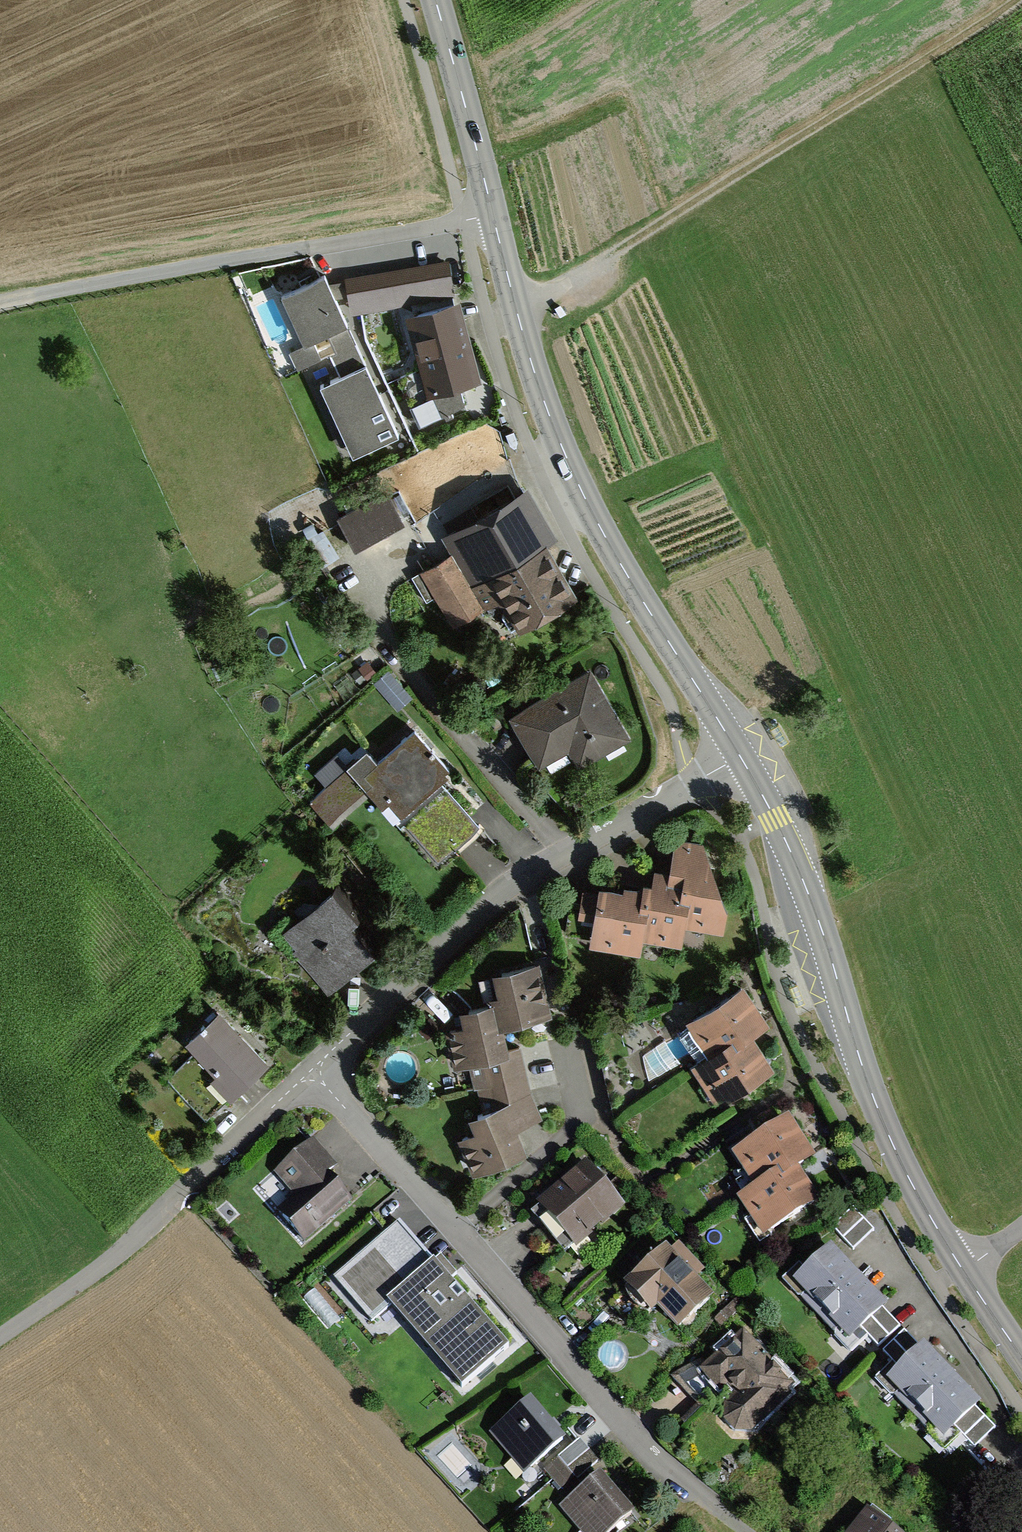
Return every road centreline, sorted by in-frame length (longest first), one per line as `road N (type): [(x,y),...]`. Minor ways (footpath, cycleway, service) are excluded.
road 1 (tertiary): [(739,752),(575,491),(512,308),(429,0)]
road 2 (residential): [(750,1531),(676,1477),(309,1072)]
road 3 (track): [(512,308),(1021,0)]
road 4 (tertiary): [(959,1267),(891,1144),(808,893),(739,752)]
road 5 (residential): [(739,752),(508,882),(309,1072)]
road 6 (residential): [(309,1072),(119,1244),(0,1333)]
road 7 (track): [(304,248),(0,301)]

